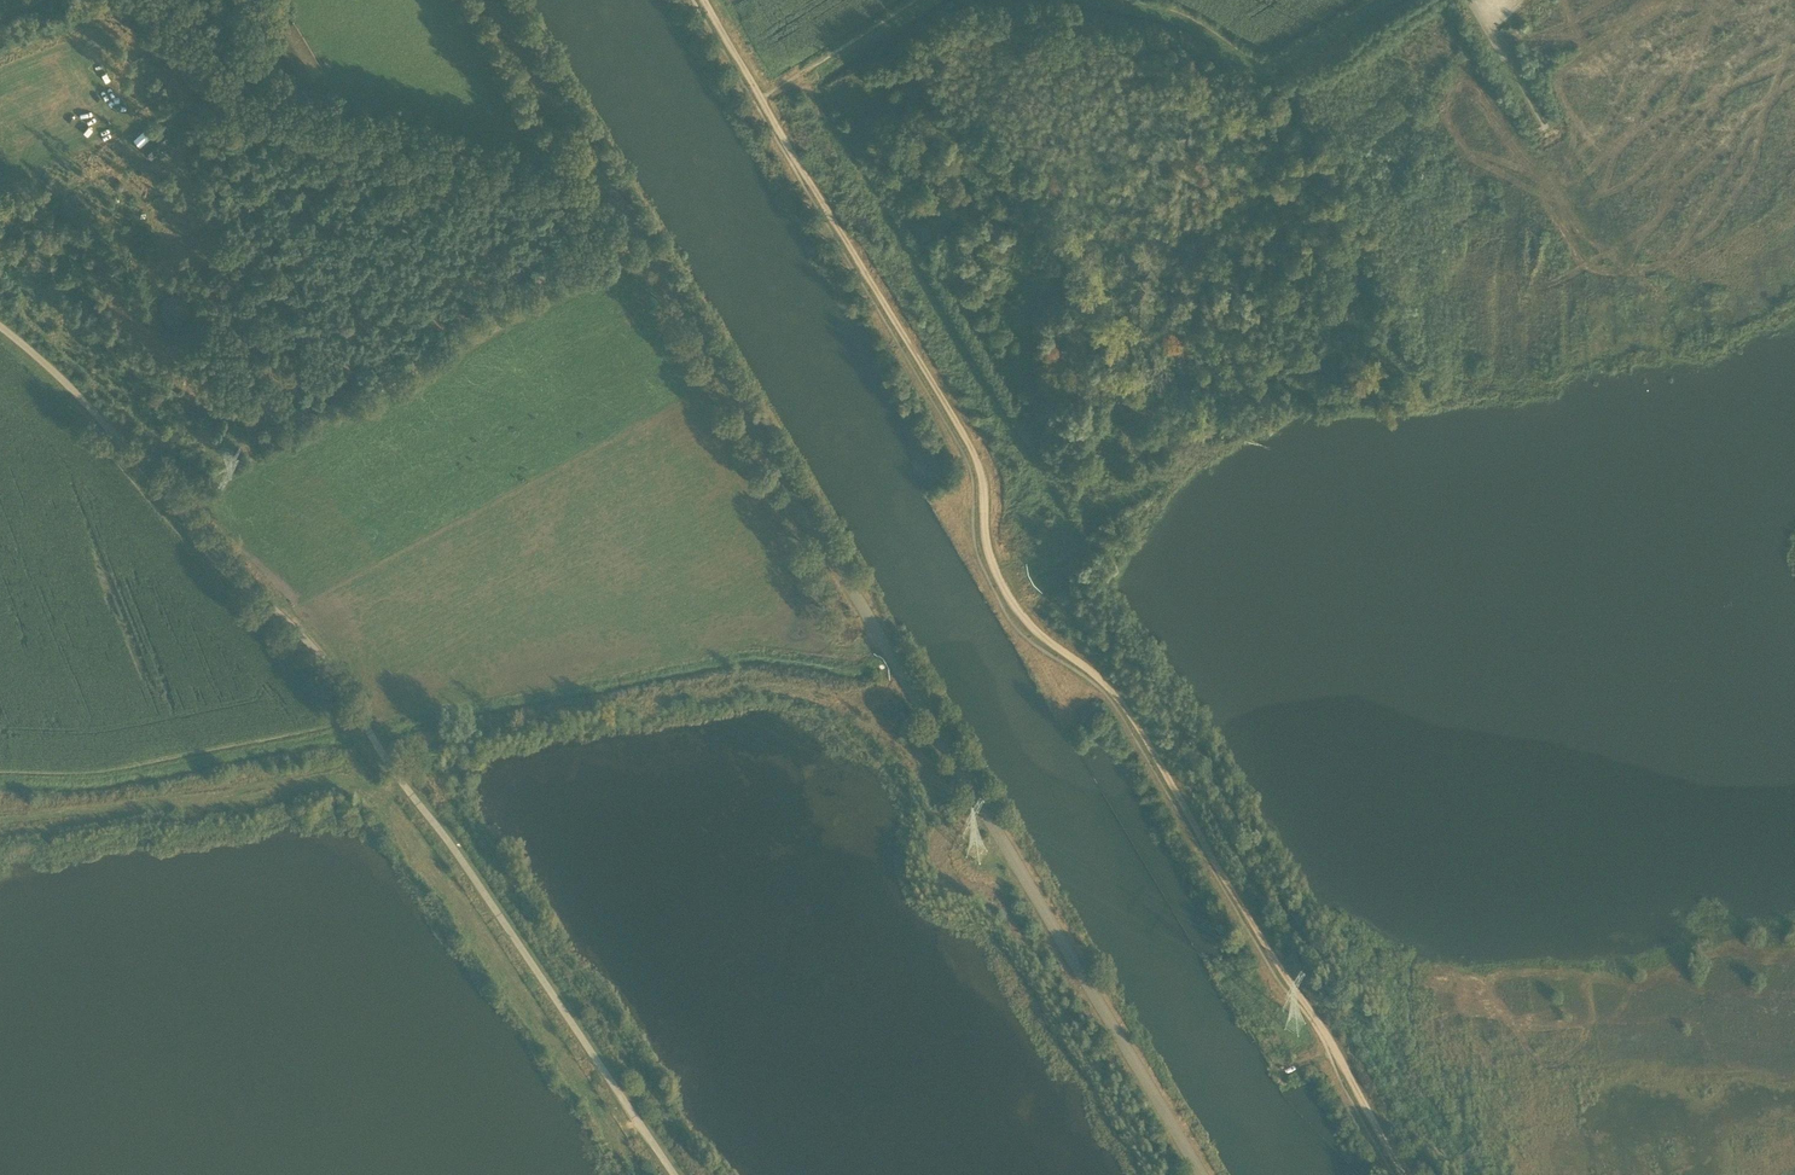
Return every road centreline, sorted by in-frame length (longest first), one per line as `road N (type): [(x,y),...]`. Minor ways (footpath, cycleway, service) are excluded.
road 1 (unclassified): [(1191,1174),(495,0)]
road 2 (track): [(761,100),(970,450),(991,565),(1026,624),(1121,703),(1325,1028),(1405,1174)]
road 3 (unclassified): [(668,1174),(321,656),(63,379),(0,325)]
road 4 (track): [(0,819),(334,777),(361,786),(384,799),(412,836),(625,1152)]

